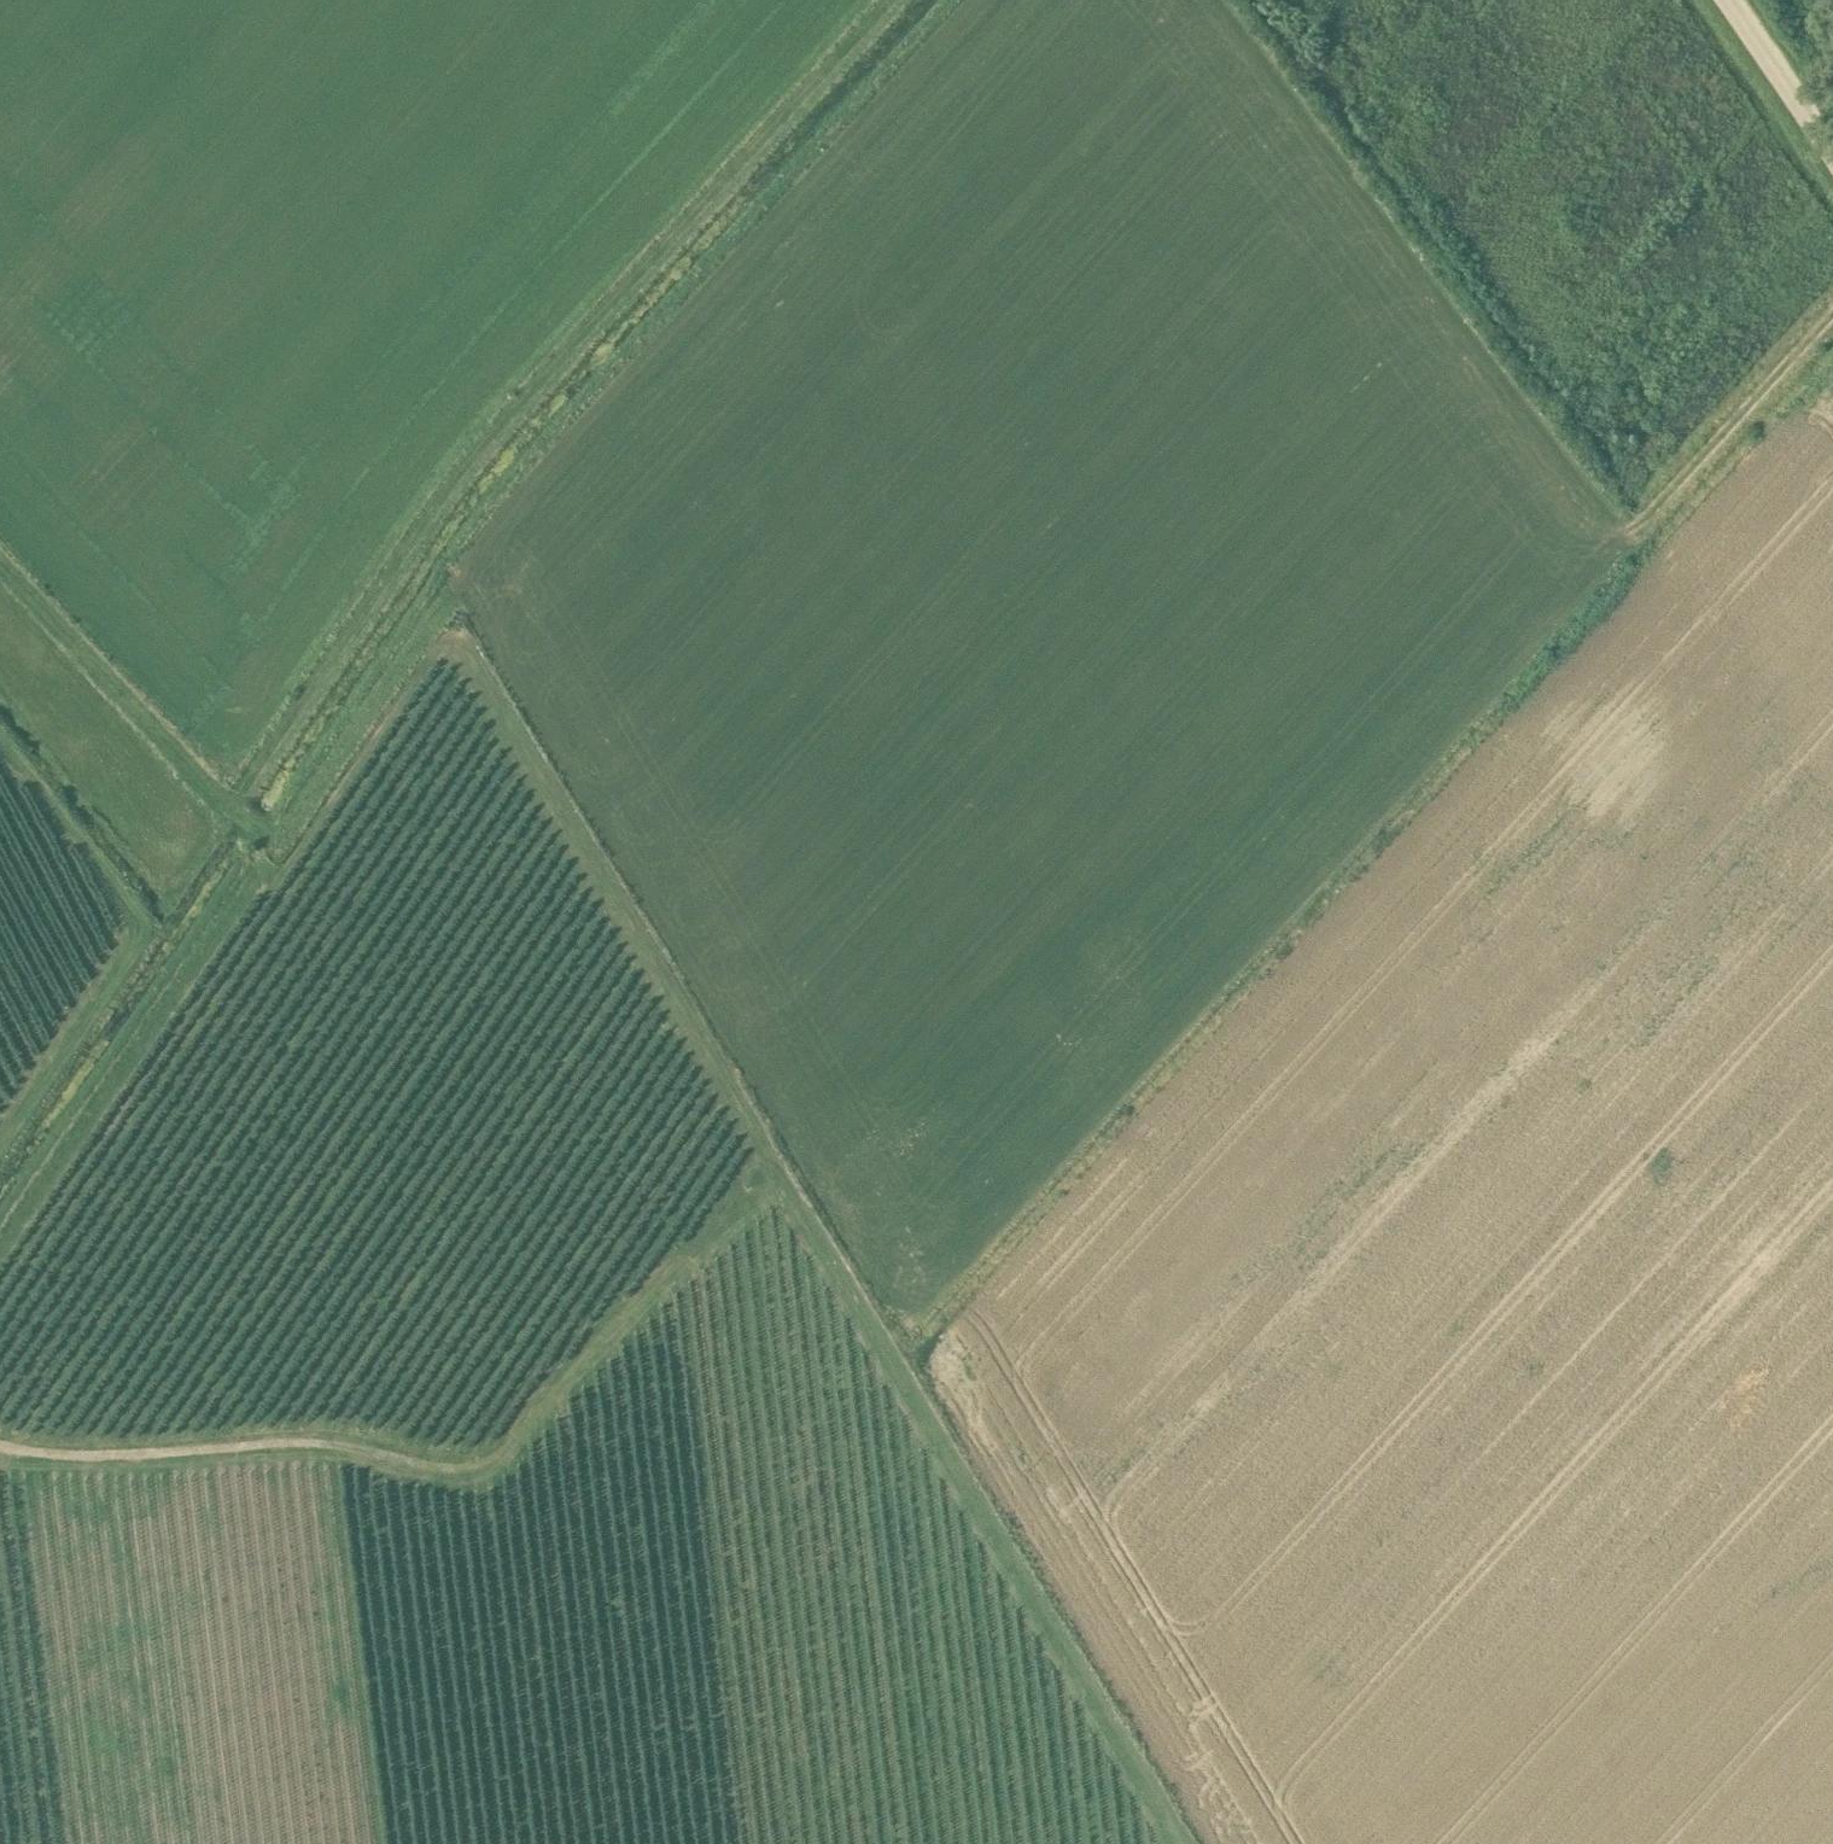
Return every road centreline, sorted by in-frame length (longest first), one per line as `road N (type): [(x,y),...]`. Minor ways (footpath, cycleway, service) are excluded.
road 1 (unclassified): [(1832,202),(1696,0)]

